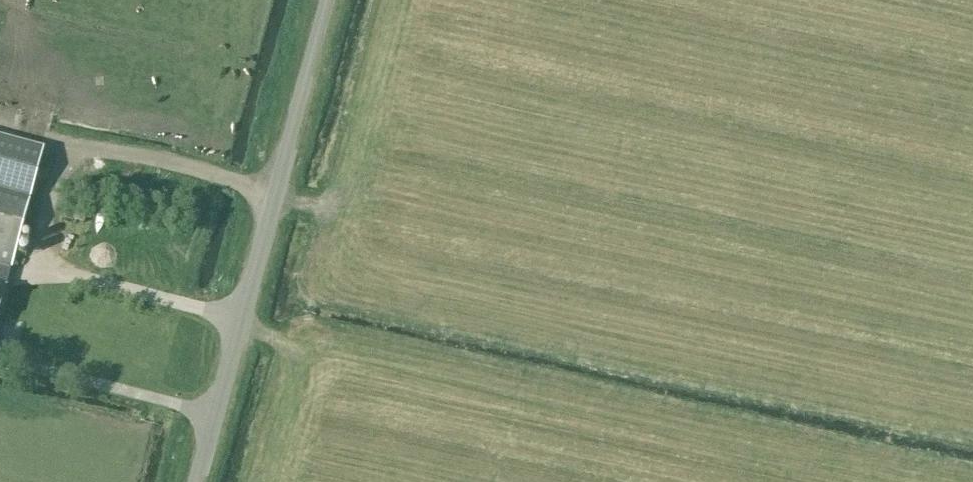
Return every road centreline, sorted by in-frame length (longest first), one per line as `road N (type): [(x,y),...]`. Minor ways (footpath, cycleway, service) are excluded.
road 1 (unclassified): [(193,481),(326,0)]

